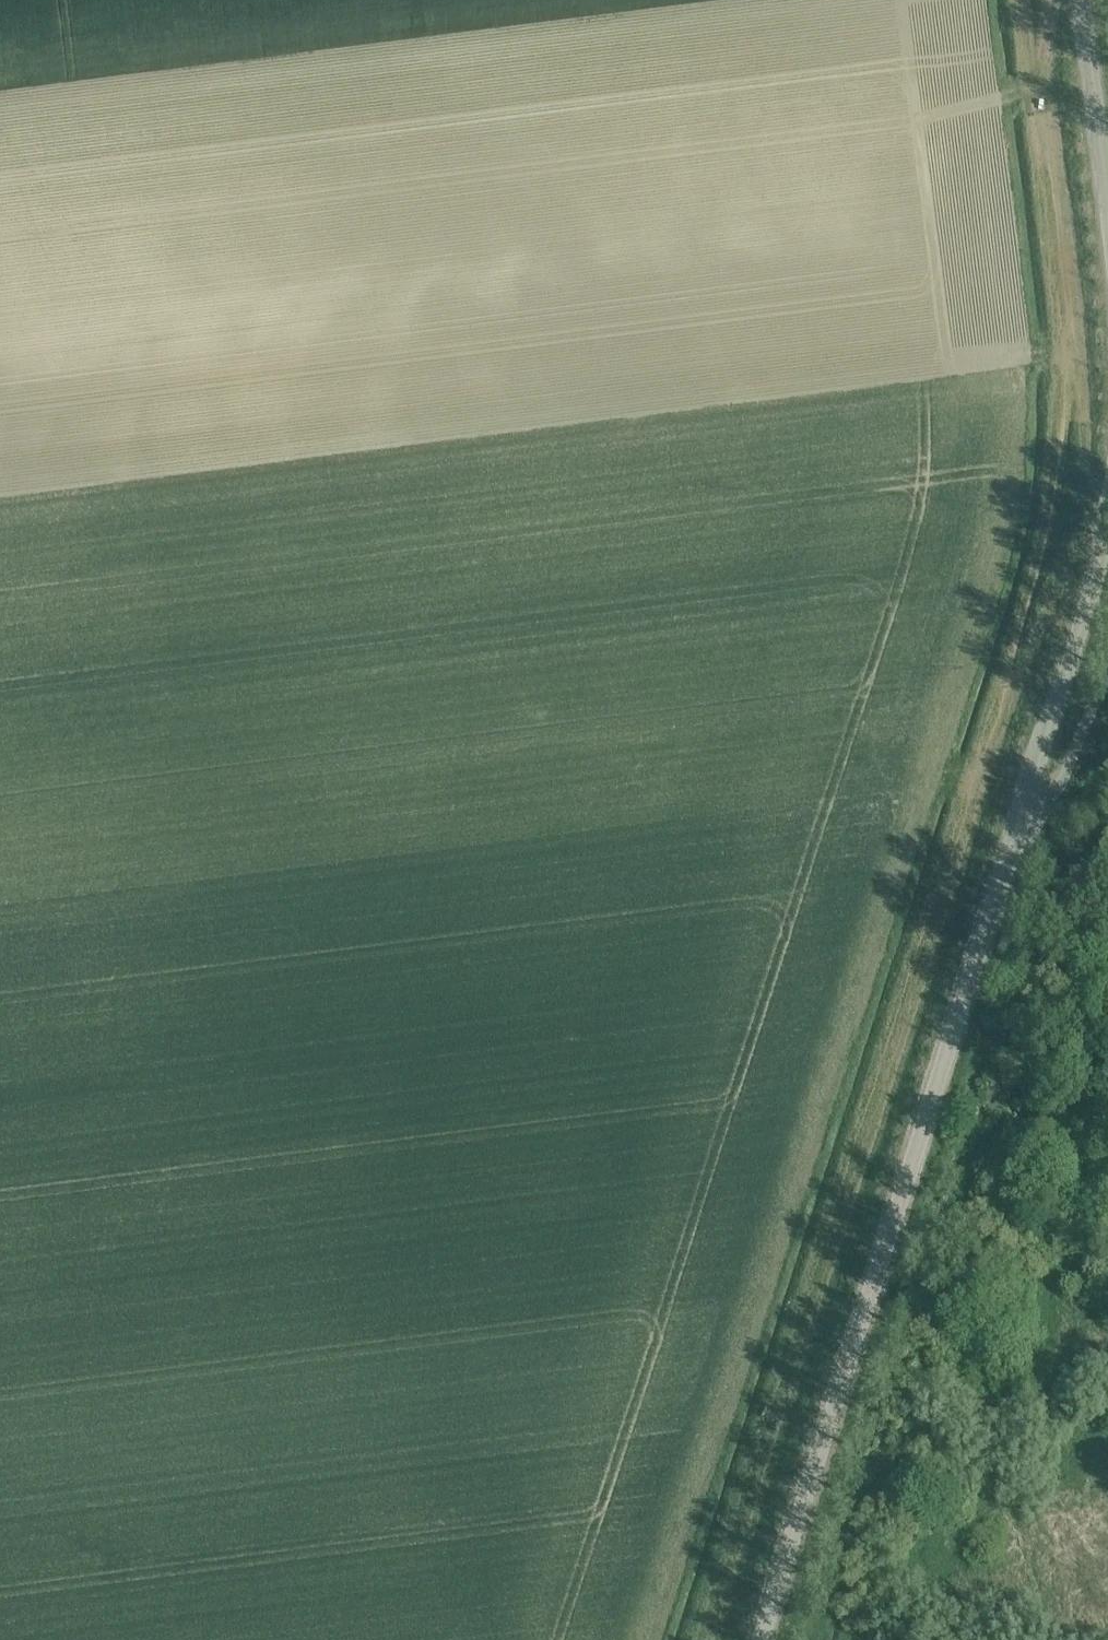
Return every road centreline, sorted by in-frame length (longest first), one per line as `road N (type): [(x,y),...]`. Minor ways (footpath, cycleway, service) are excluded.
road 1 (tertiary): [(762,1639),(1011,846)]
road 2 (tertiary): [(1011,846),(1107,528)]
road 3 (tertiary): [(1107,208),(1081,0)]
road 4 (residential): [(1107,669),(1058,790),(1011,846)]

